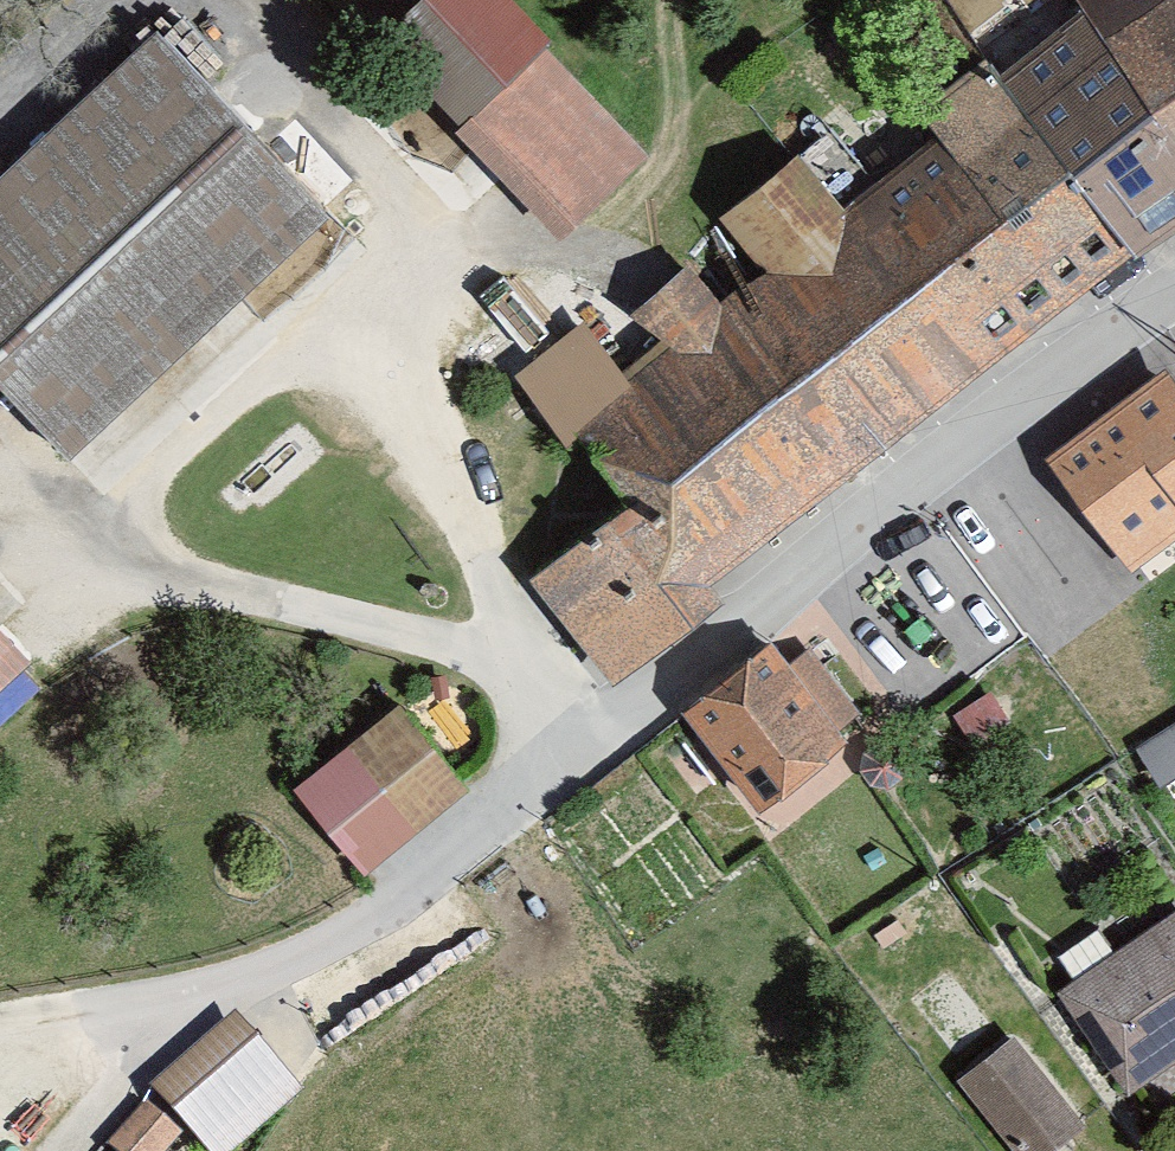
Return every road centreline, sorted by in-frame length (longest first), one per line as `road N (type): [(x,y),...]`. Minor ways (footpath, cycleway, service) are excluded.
road 1 (residential): [(1174,286),(1125,316),(452,848)]
road 2 (track): [(452,848),(345,940),(247,984),(0,1025)]

